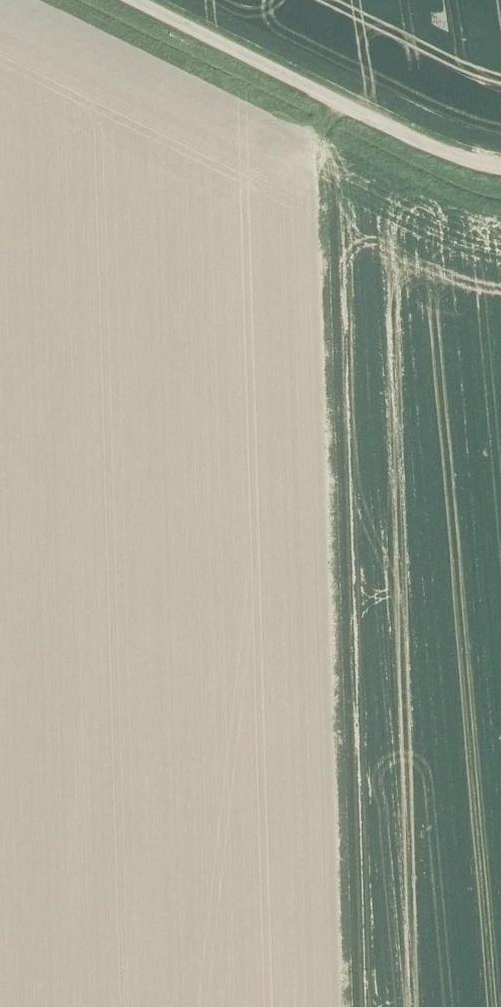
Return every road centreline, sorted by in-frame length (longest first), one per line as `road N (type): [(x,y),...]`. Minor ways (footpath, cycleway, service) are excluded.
road 1 (unclassified): [(500,169),(441,152),(130,0)]

